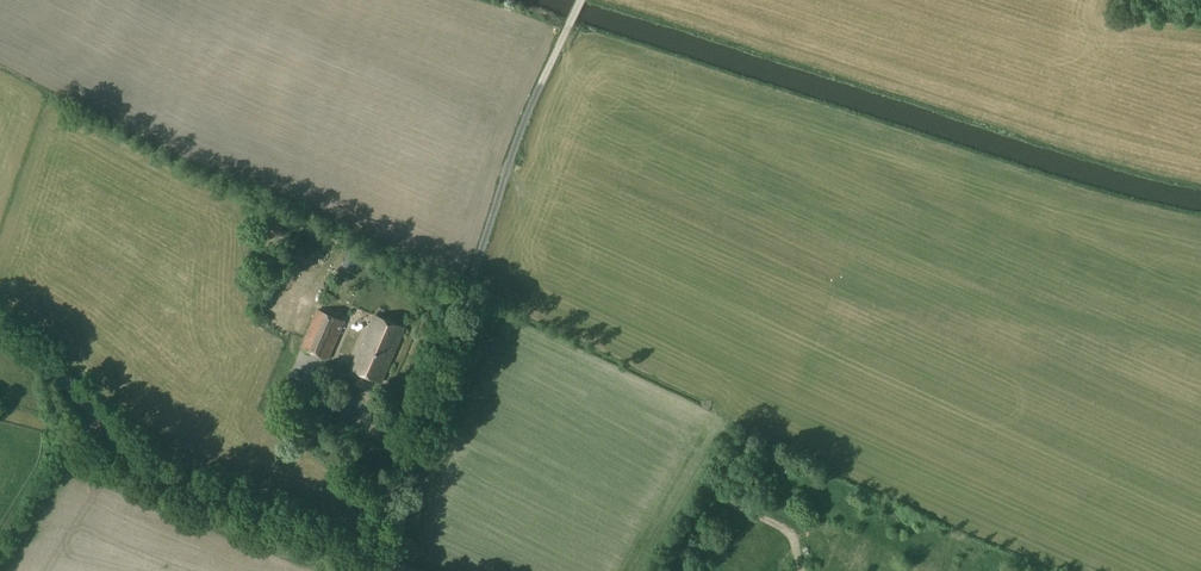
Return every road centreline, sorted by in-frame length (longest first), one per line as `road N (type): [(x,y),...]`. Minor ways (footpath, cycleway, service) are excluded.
road 1 (track): [(568,26),(515,145),(369,557)]
road 2 (unclassified): [(400,570),(165,472),(0,332)]
road 3 (track): [(97,410),(1,570)]

